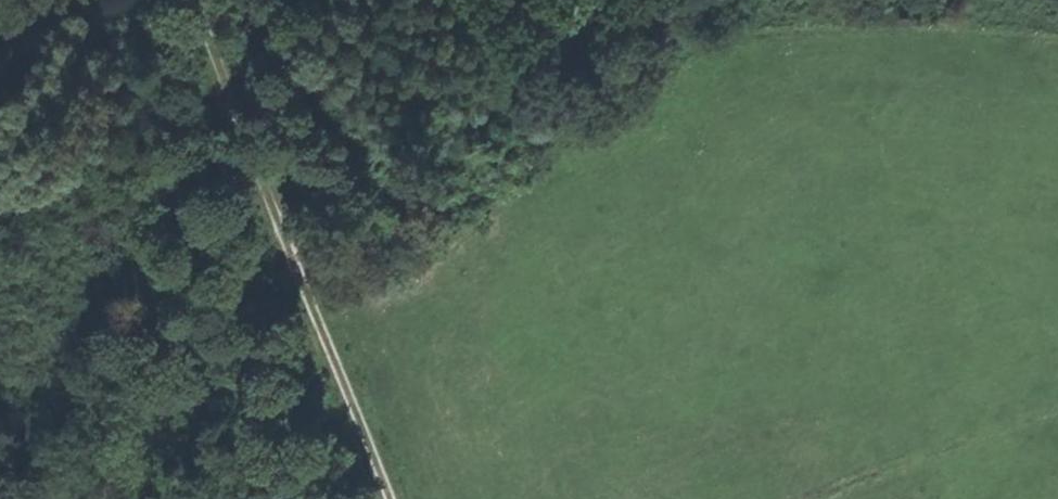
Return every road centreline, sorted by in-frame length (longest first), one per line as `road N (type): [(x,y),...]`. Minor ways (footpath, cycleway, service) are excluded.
road 1 (track): [(413,498),(233,0)]

